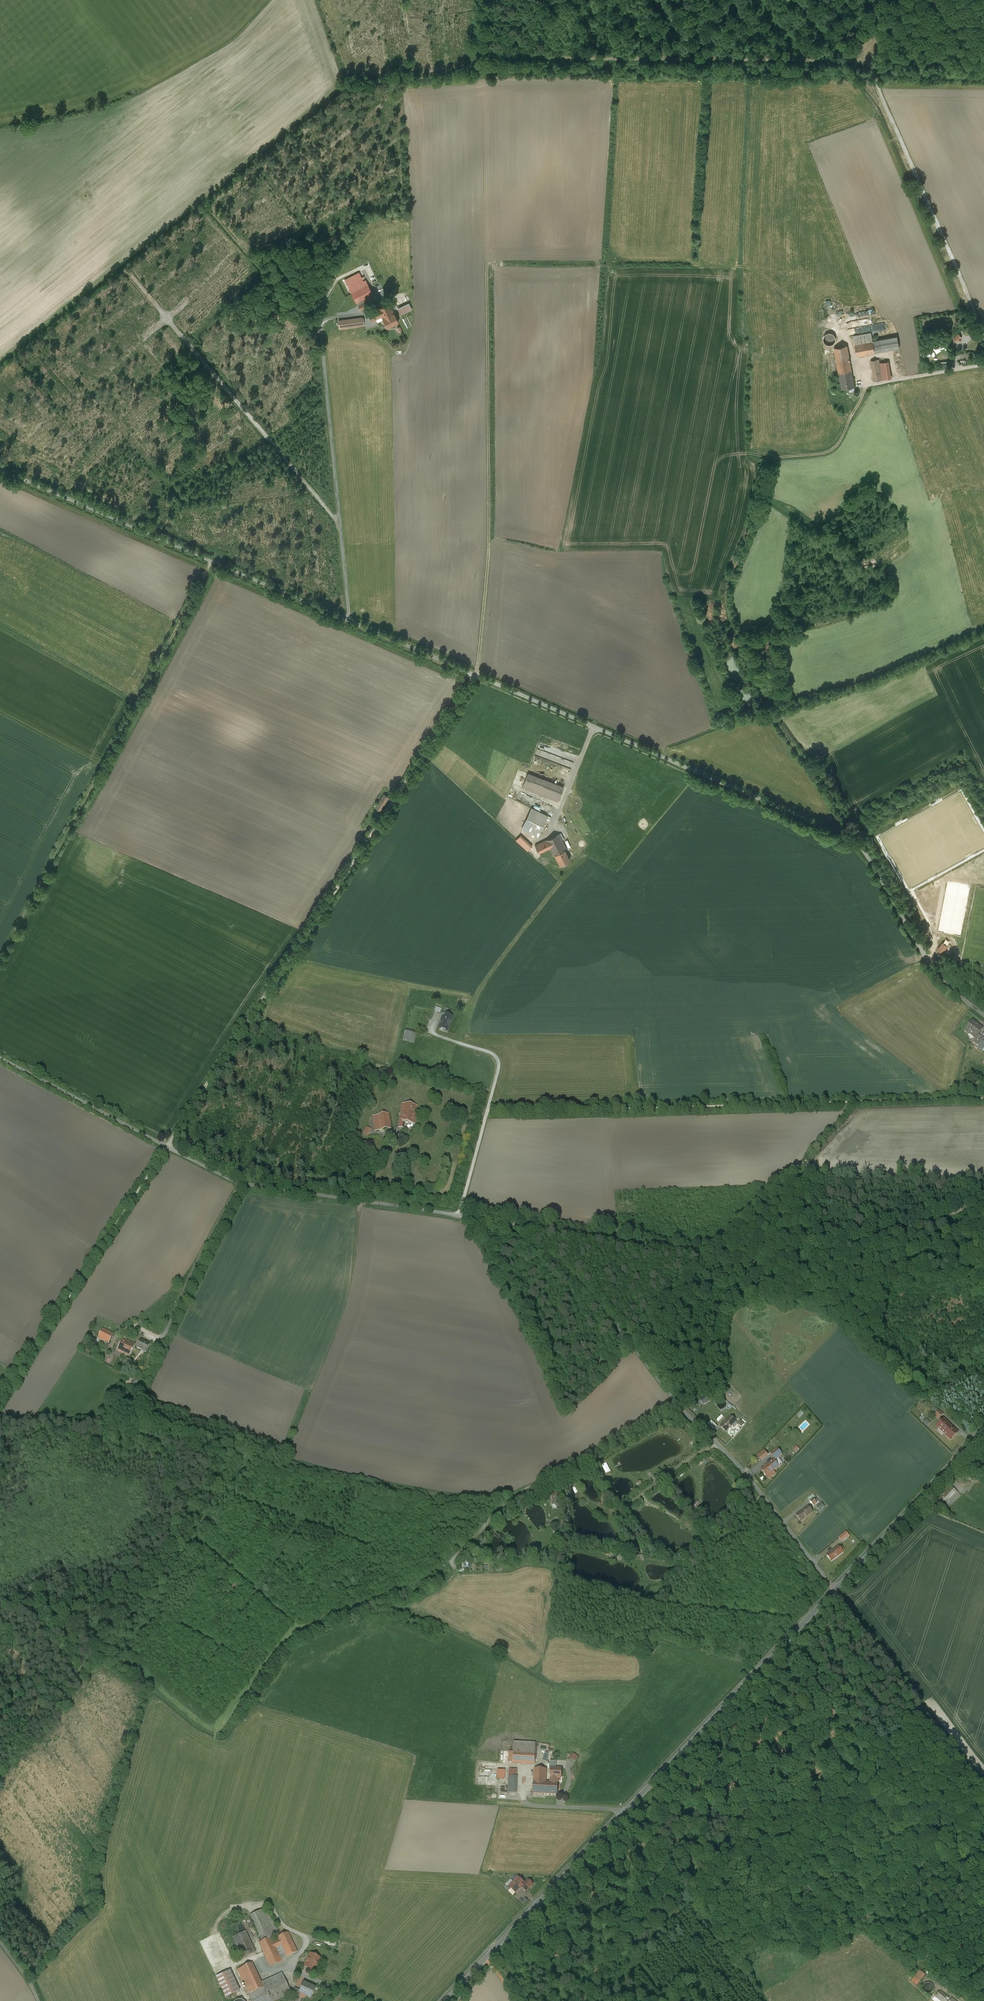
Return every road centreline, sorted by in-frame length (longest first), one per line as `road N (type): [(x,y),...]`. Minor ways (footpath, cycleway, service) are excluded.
road 1 (unclassified): [(0,469),(855,839),(938,977),(983,1015)]
road 2 (unclassified): [(167,1147),(242,1184),(458,1216),(516,1235),(588,1290),(834,1592)]
road 3 (track): [(167,1147),(476,675)]
road 4 (unclassified): [(446,2000),(834,1592)]
road 5 (track): [(855,839),(821,771),(769,709),(727,603),(768,463),(838,443),(866,383)]
road 6 (track): [(983,1201),(793,1270),(501,1227)]
road 7 (track): [(487,1113),(983,1099)]
road 8 (track): [(0,959),(214,562)]
road 9 (track): [(630,1806),(983,1812)]
road 10 (track): [(0,1402),(167,1147)]
road 11 (track): [(980,326),(873,67)]
road 12 (unclassified): [(834,1592),(983,1780)]
road 13 (unclassified): [(834,1592),(983,1431)]
road 14 (track): [(0,1058),(167,1147)]
road 15 (track): [(487,1113),(497,1059),(432,1035)]

